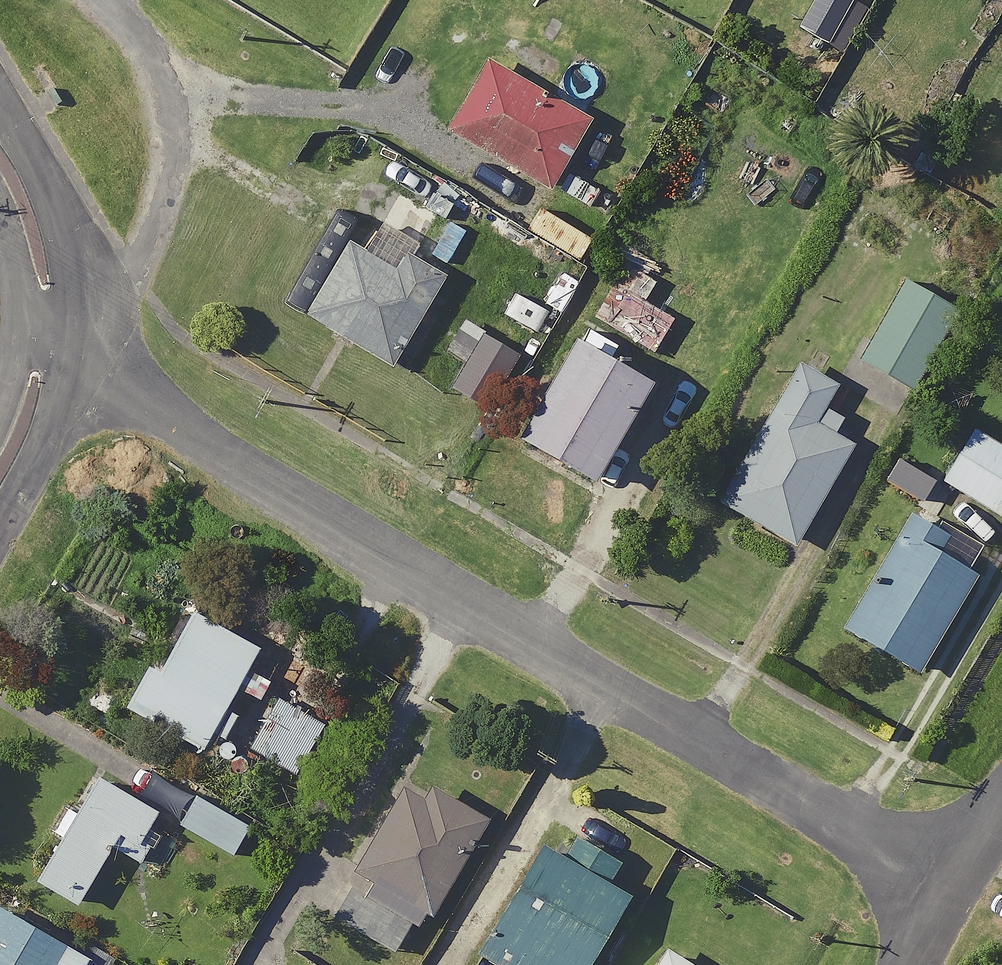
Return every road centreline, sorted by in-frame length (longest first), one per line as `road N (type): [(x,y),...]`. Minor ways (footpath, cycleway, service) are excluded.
road 1 (residential): [(48,337),(953,883)]
road 2 (residential): [(48,337),(43,263),(19,185),(0,154)]
road 3 (residential): [(0,470),(34,396),(48,337)]

